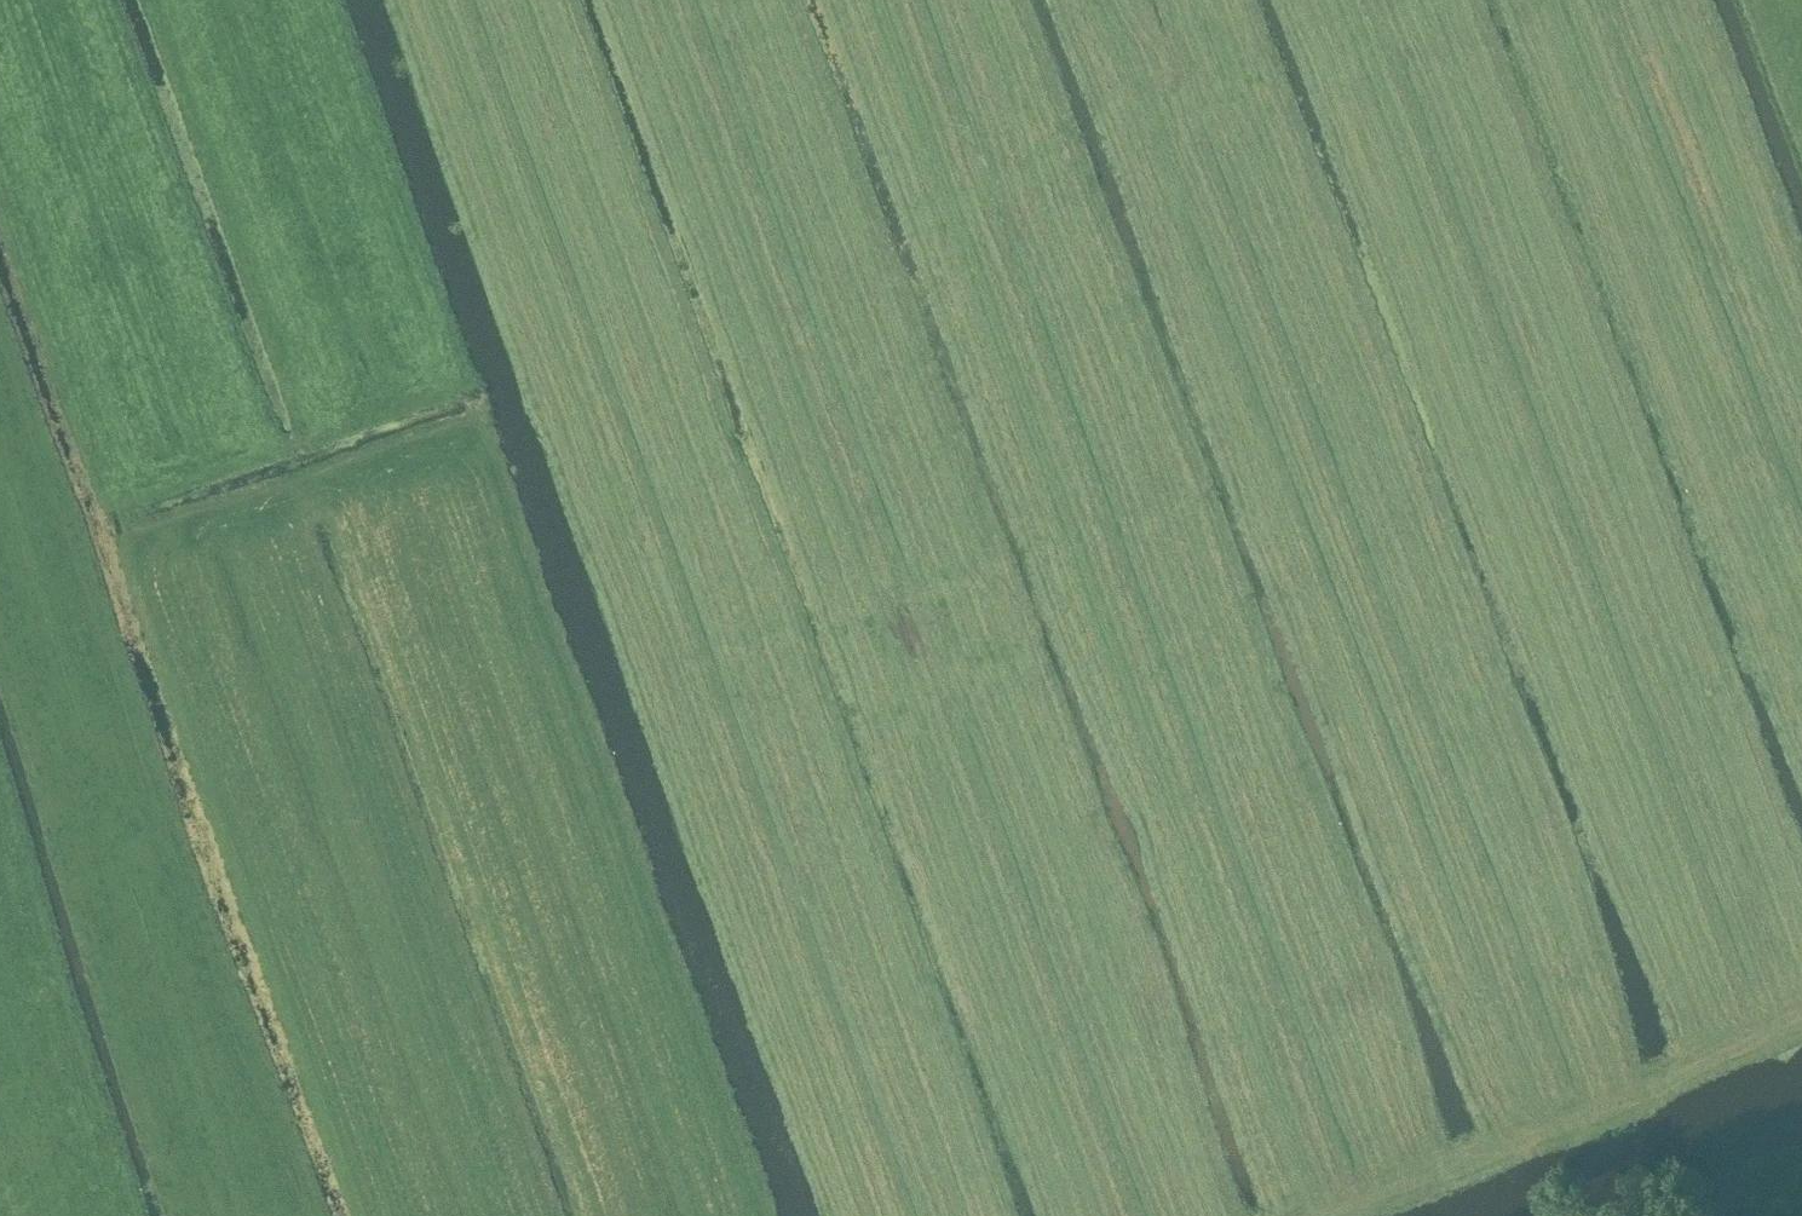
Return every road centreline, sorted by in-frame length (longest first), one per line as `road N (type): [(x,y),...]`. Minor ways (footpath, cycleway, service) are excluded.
road 1 (track): [(1452,431),(677,684),(662,710),(853,1215)]
road 2 (track): [(1801,491),(1606,0)]
road 3 (track): [(1071,0),(1253,494)]
road 4 (track): [(1801,1015),(1324,1215)]

